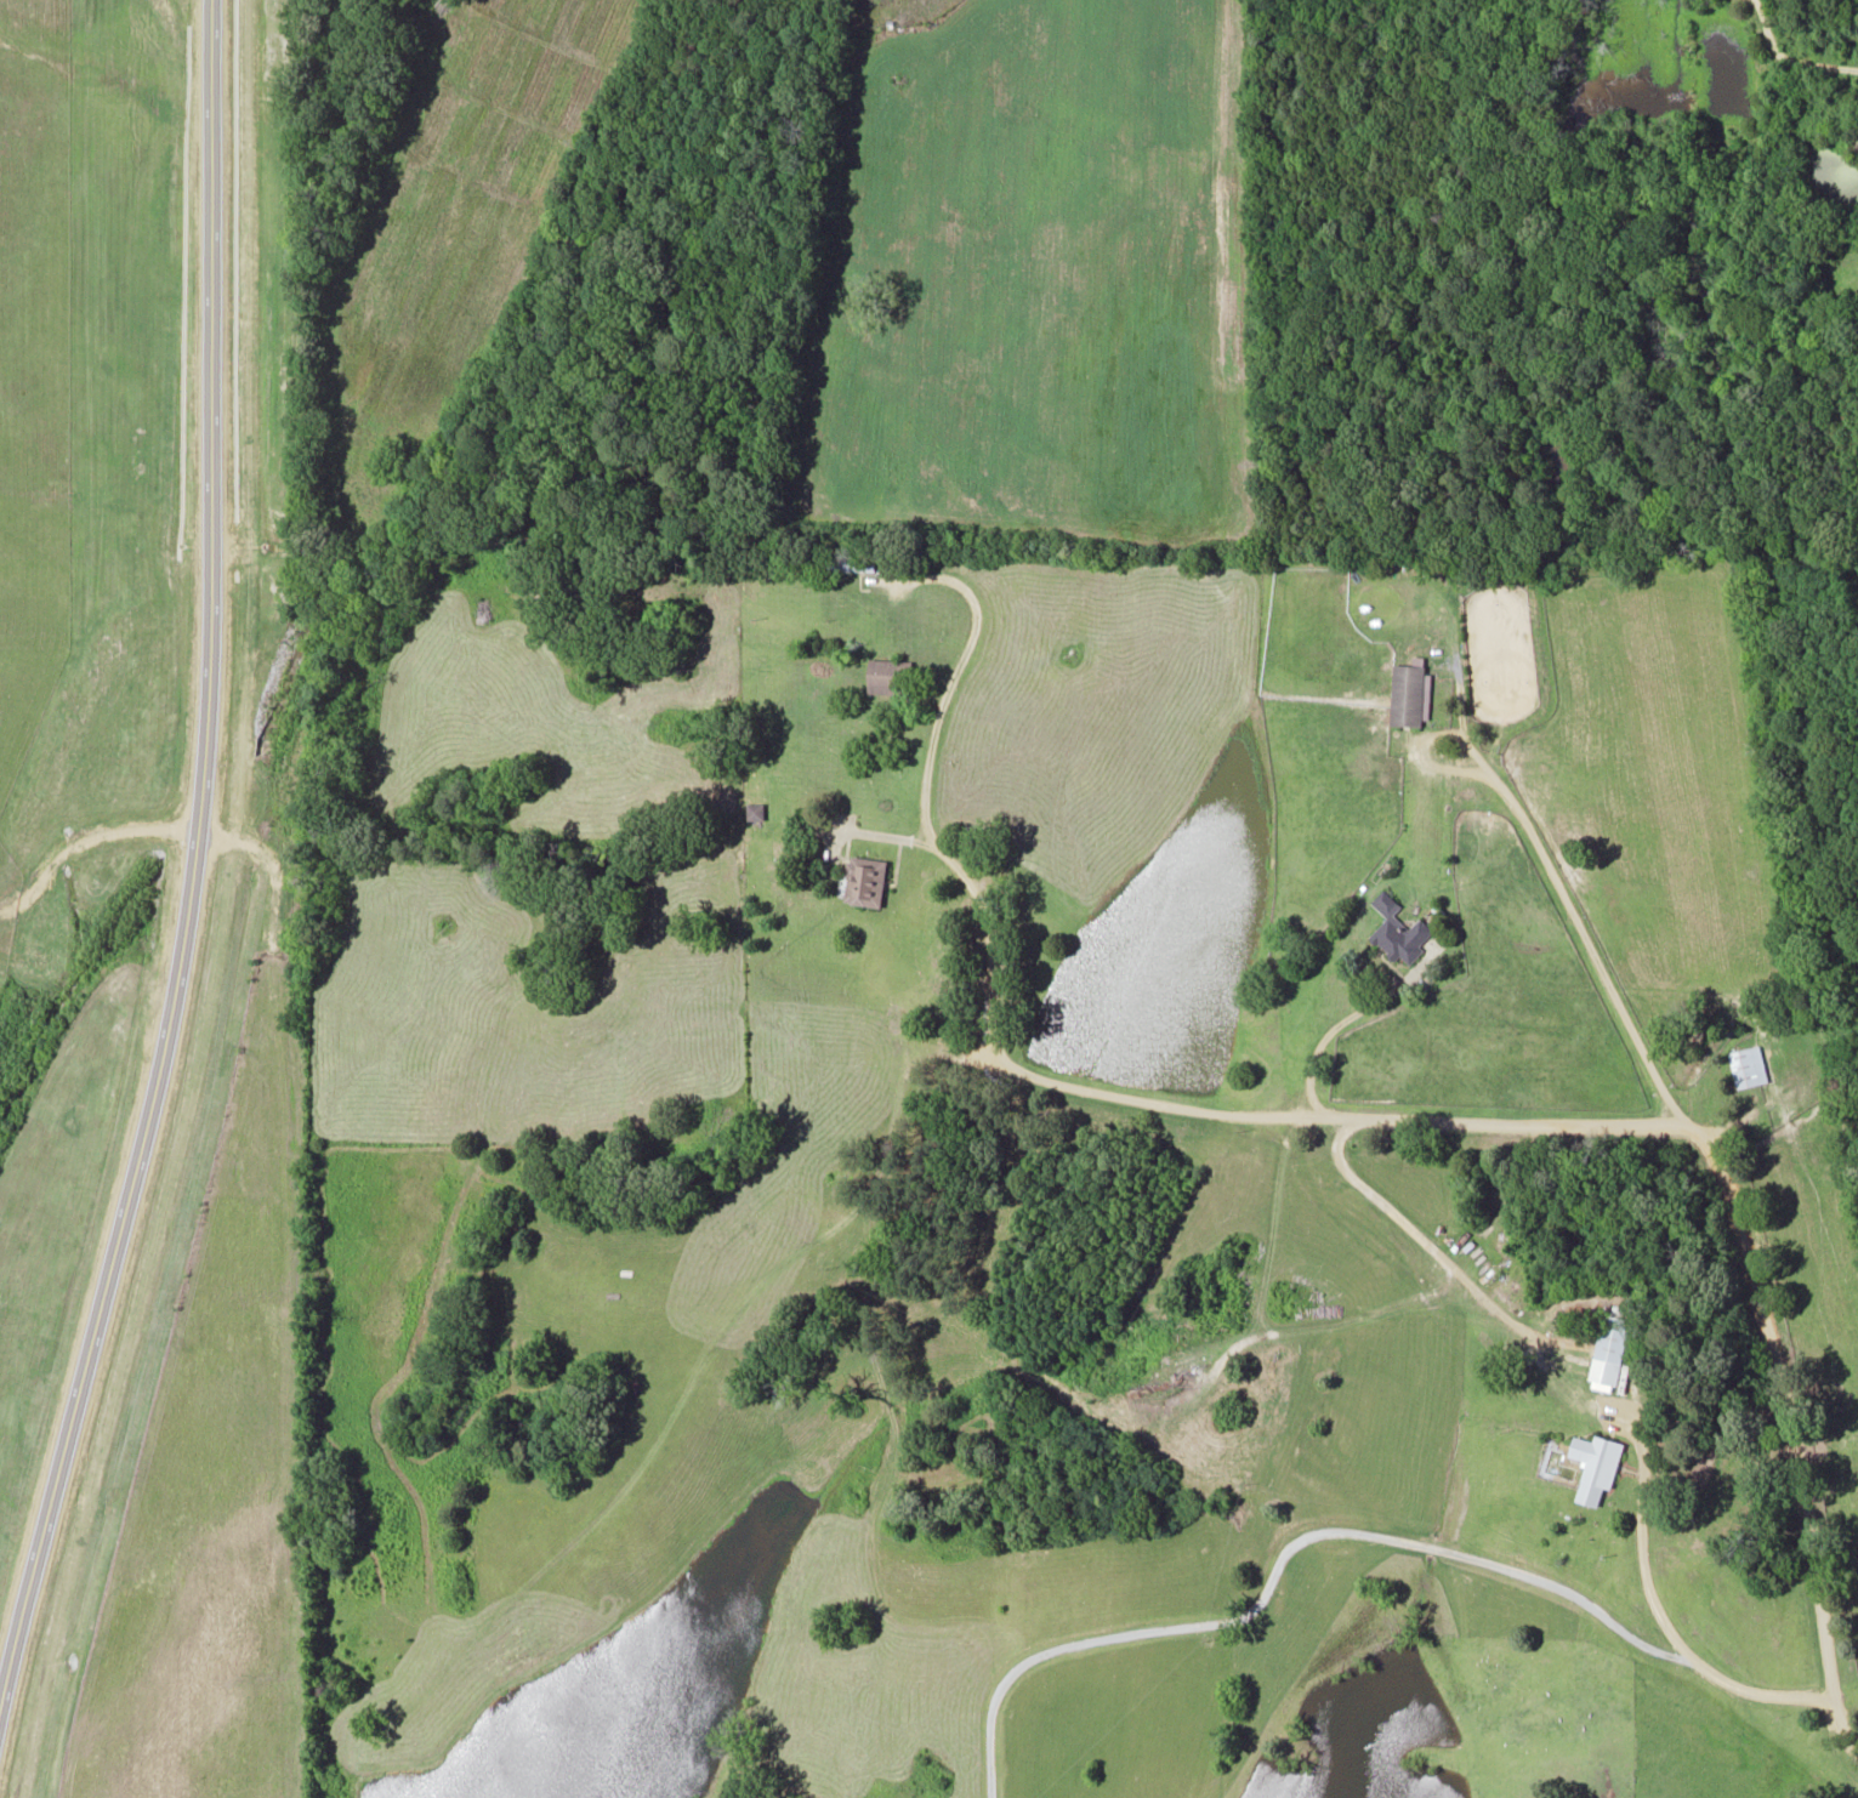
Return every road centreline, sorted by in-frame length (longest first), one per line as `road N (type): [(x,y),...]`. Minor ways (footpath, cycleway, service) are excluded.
road 1 (tertiary): [(0,1700),(167,1030),(198,838),(211,598),(211,0)]
road 2 (residential): [(198,838),(114,827),(57,857),(0,905)]

